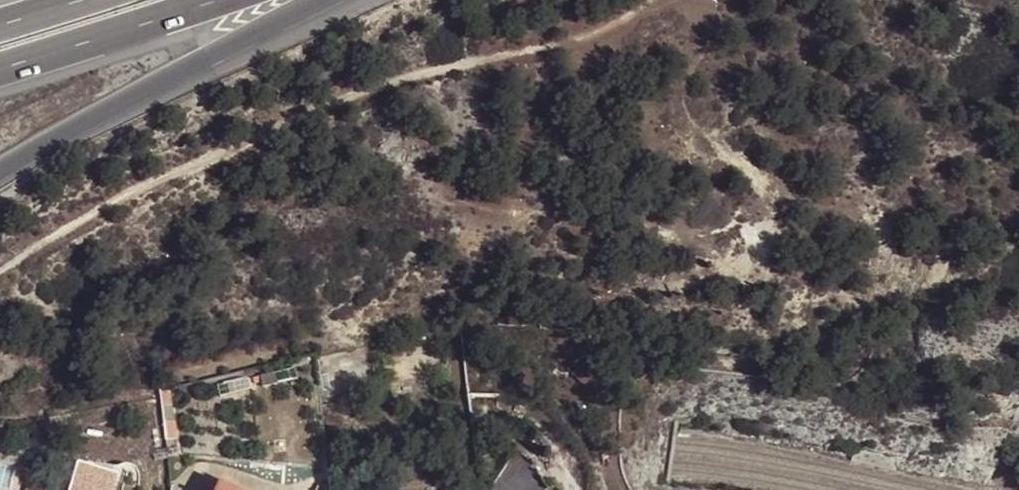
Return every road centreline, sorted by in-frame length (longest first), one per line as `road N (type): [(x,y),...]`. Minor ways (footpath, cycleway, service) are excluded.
road 1 (trunk): [(0,171),(320,0)]
road 2 (trunk): [(0,70),(220,0)]

